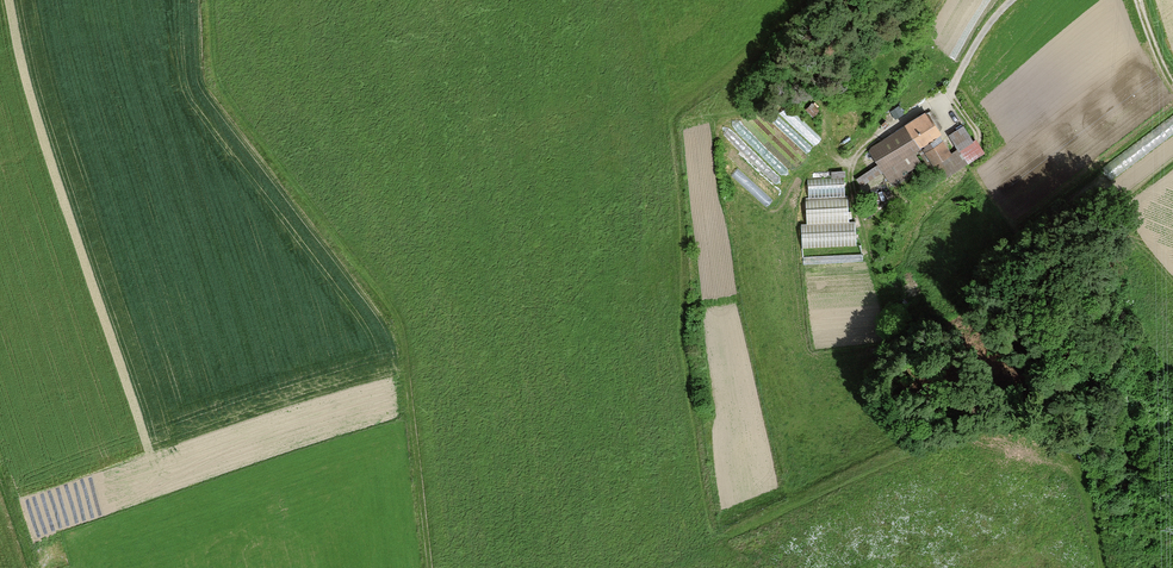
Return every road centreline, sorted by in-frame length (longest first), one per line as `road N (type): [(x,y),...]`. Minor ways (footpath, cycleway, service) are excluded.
road 1 (track): [(432,567),(397,312),(231,94),(216,0)]
road 2 (unclassified): [(1012,0),(982,33),(941,108)]

